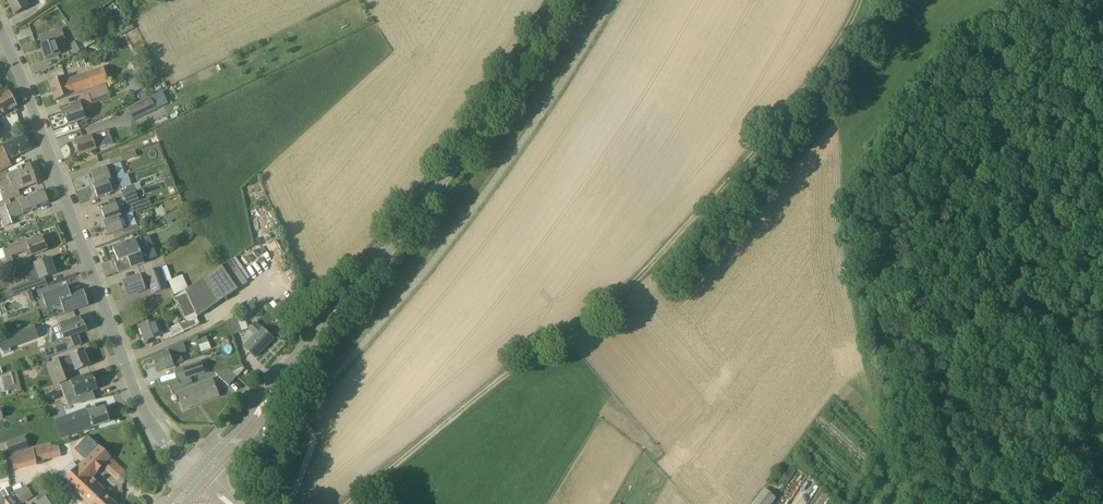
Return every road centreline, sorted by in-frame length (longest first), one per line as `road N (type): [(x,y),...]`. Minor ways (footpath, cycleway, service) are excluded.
road 1 (track): [(863,0),(823,70),(649,268),(348,503)]
road 2 (residential): [(196,472),(155,430),(135,393),(44,108),(0,21)]
road 3 (tertiary): [(307,345),(377,264),(561,0)]
road 4 (tertiary): [(209,482),(268,411),(307,345)]
road 5 (tertiary): [(307,345),(196,472)]

